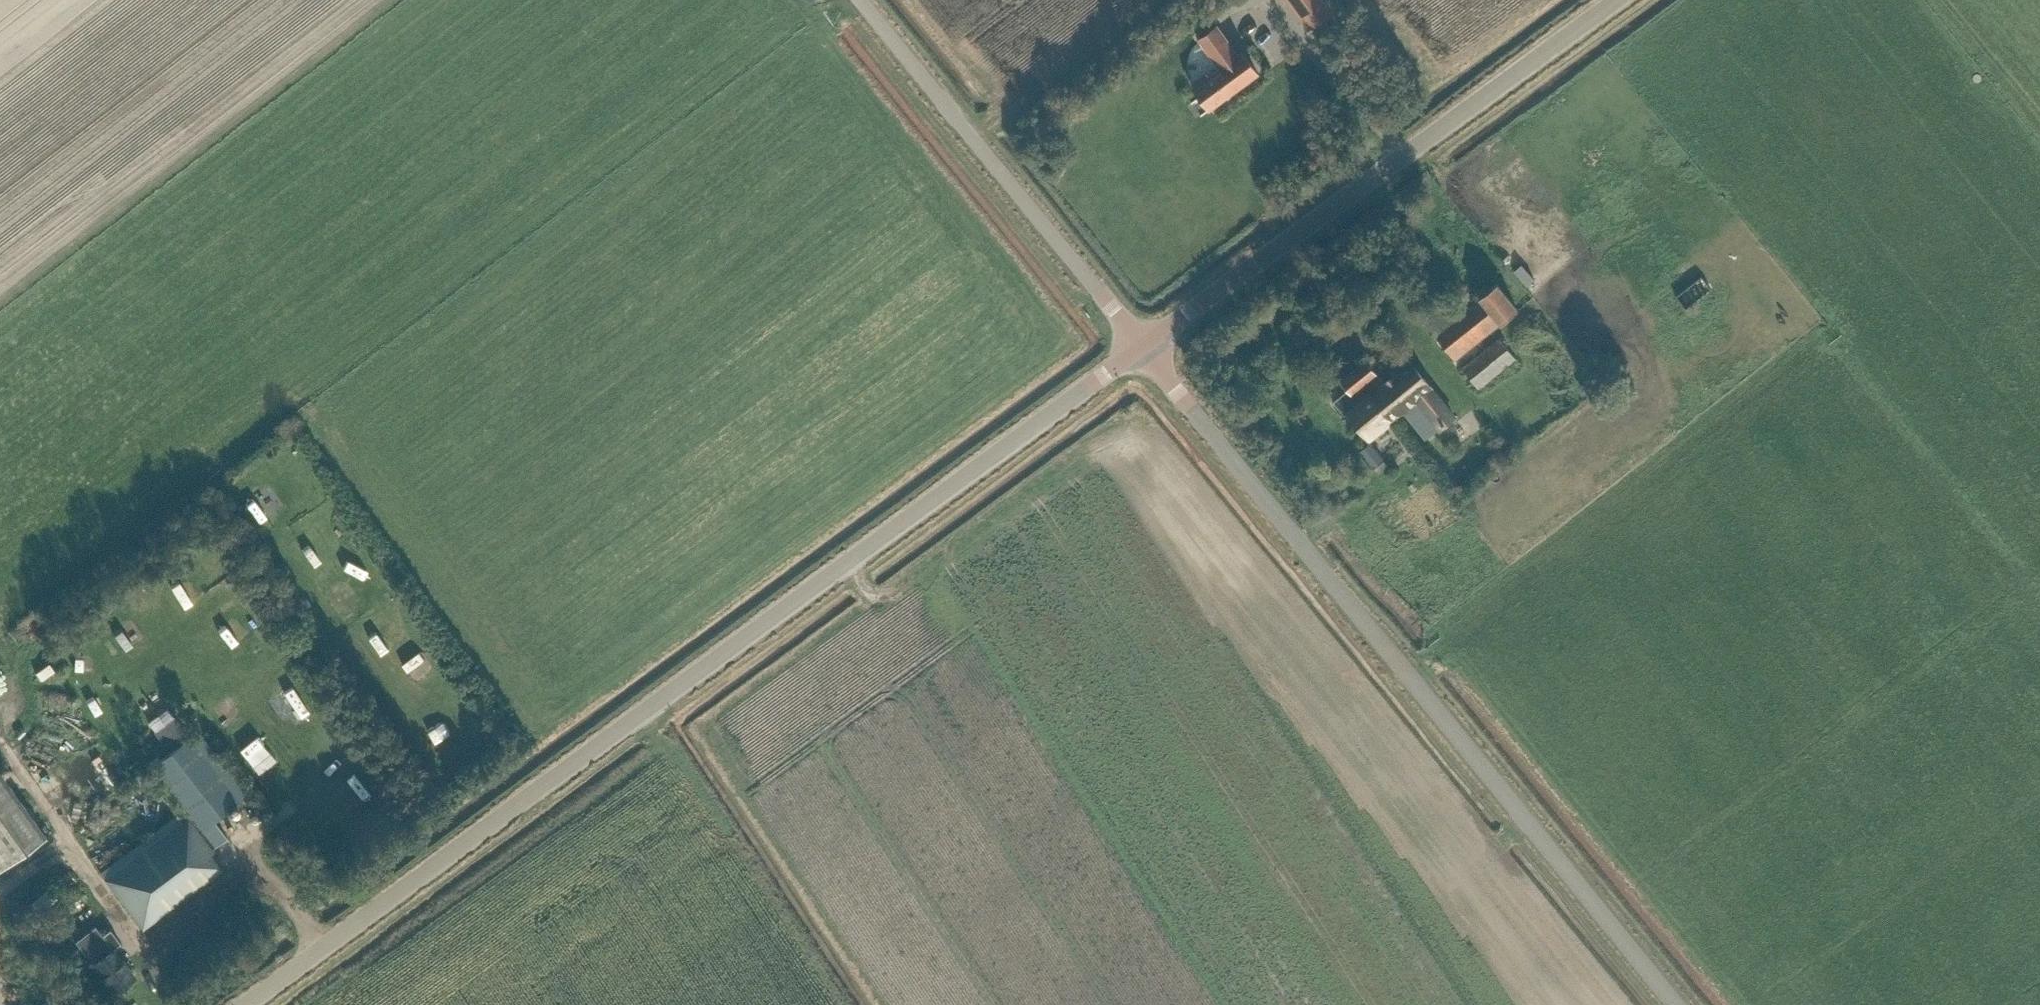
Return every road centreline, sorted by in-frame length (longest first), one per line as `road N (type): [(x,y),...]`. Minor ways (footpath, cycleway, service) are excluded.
road 1 (unclassified): [(239,1004),(1141,346)]
road 2 (tertiary): [(1673,1004),(1141,346)]
road 3 (unclassified): [(1141,346),(1624,0)]
road 4 (tertiary): [(1141,346),(859,0)]

